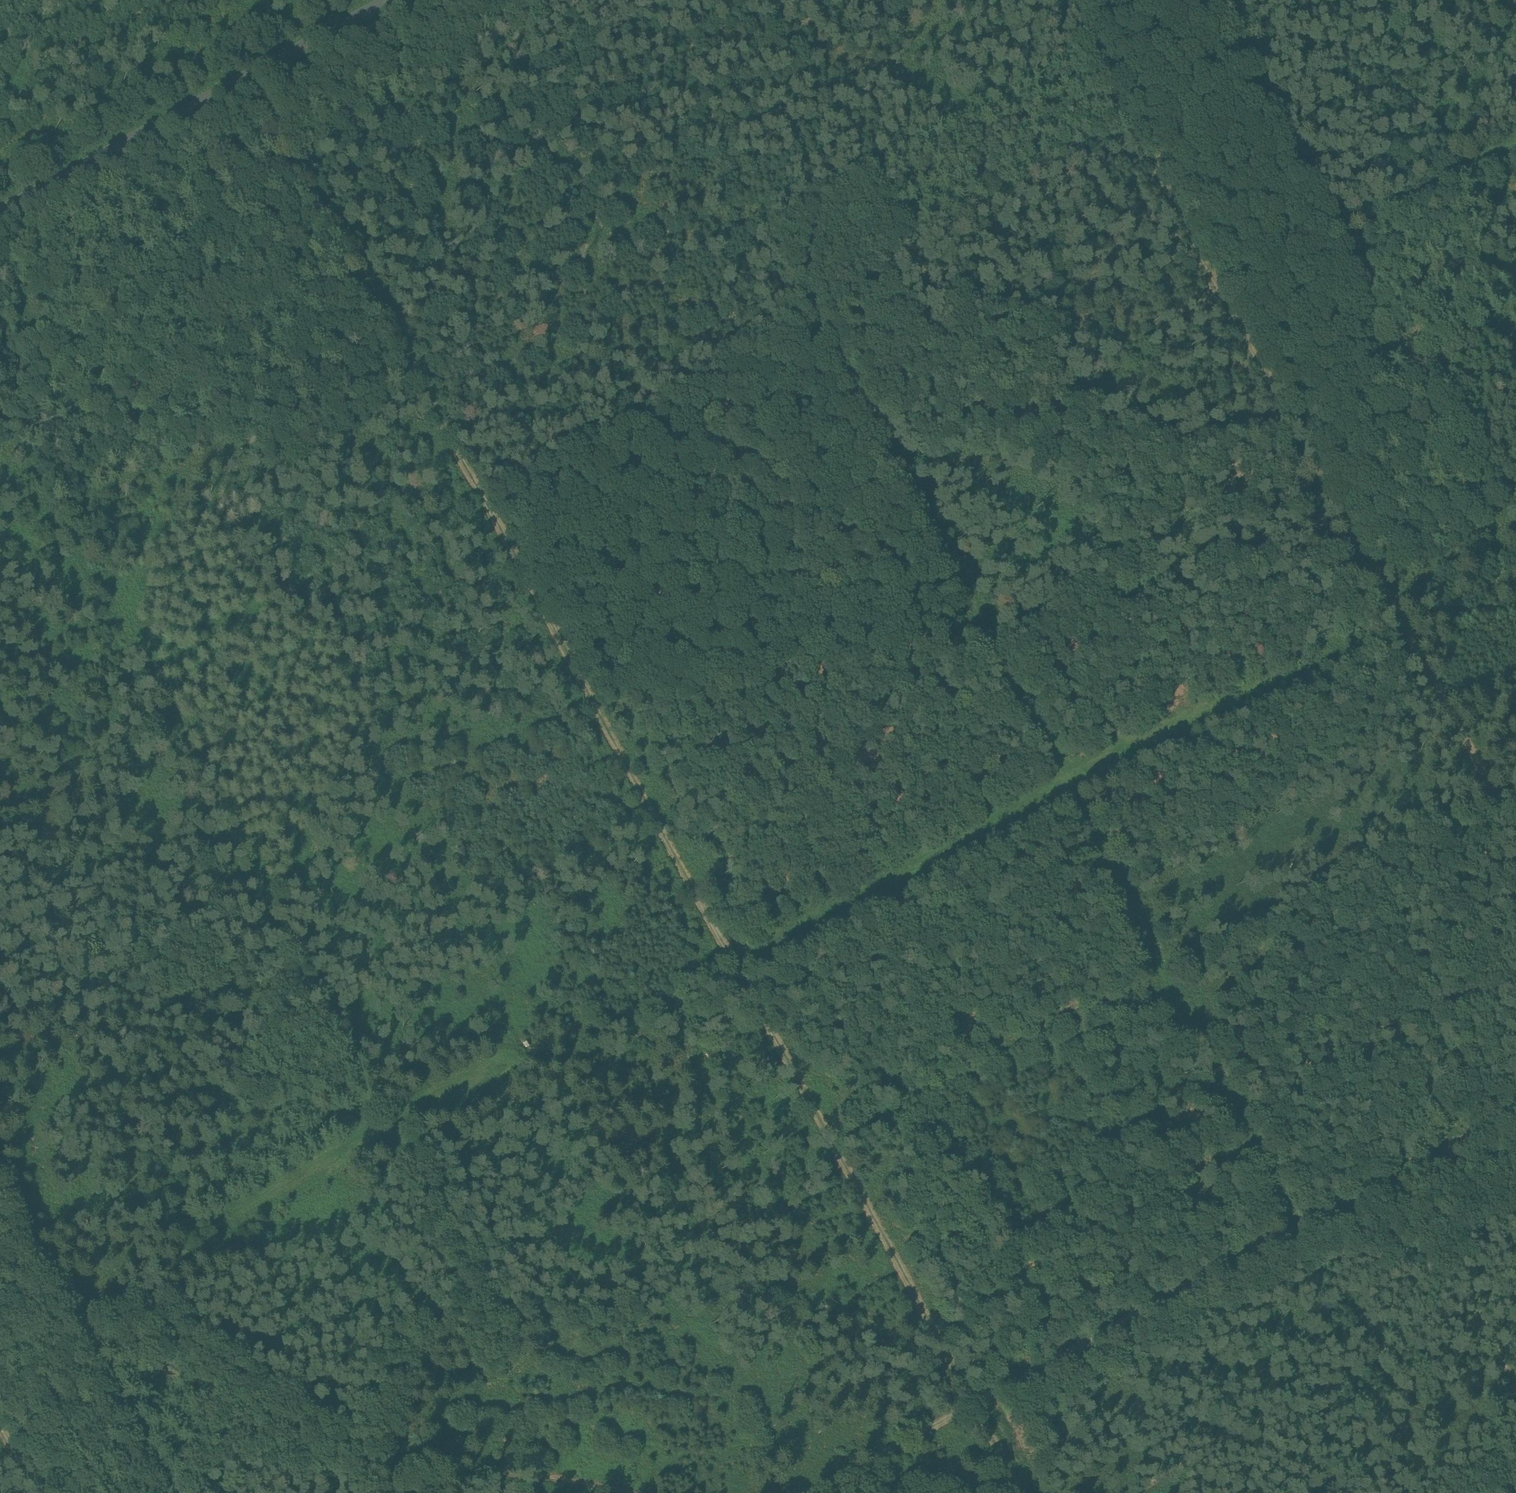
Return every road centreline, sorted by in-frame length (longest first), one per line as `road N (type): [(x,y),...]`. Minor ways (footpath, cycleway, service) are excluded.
road 1 (track): [(978,1399),(216,0)]
road 2 (track): [(1071,0),(1374,568)]
road 3 (track): [(978,1399),(1515,1108)]
road 4 (secondary): [(0,210),(384,0)]
road 5 (track): [(0,1164),(172,1492)]
road 6 (track): [(1374,568),(1515,835)]
road 7 (track): [(801,1492),(978,1399)]

